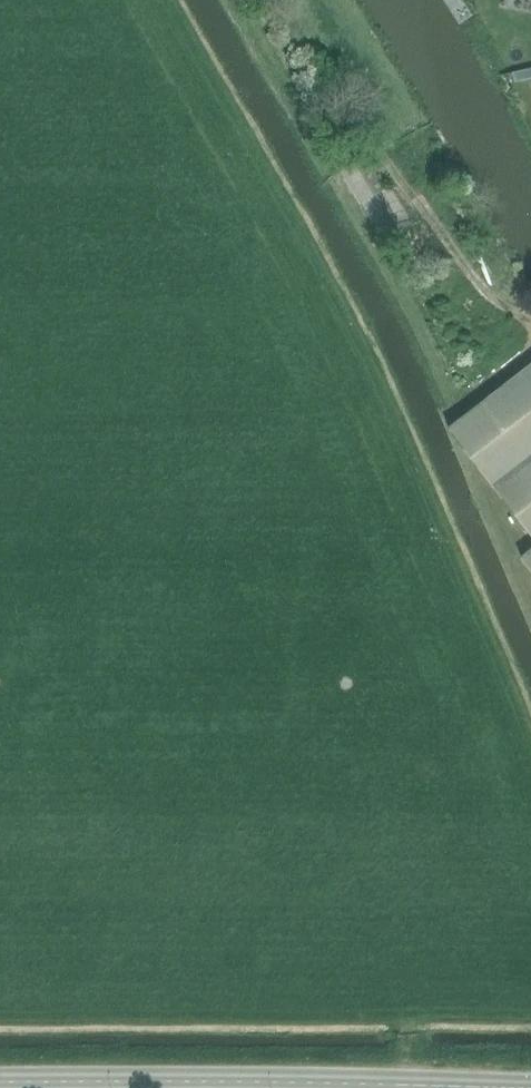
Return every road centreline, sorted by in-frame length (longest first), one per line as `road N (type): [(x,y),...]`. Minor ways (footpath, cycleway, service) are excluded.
road 1 (tertiary): [(0,1083),(506,1087)]

